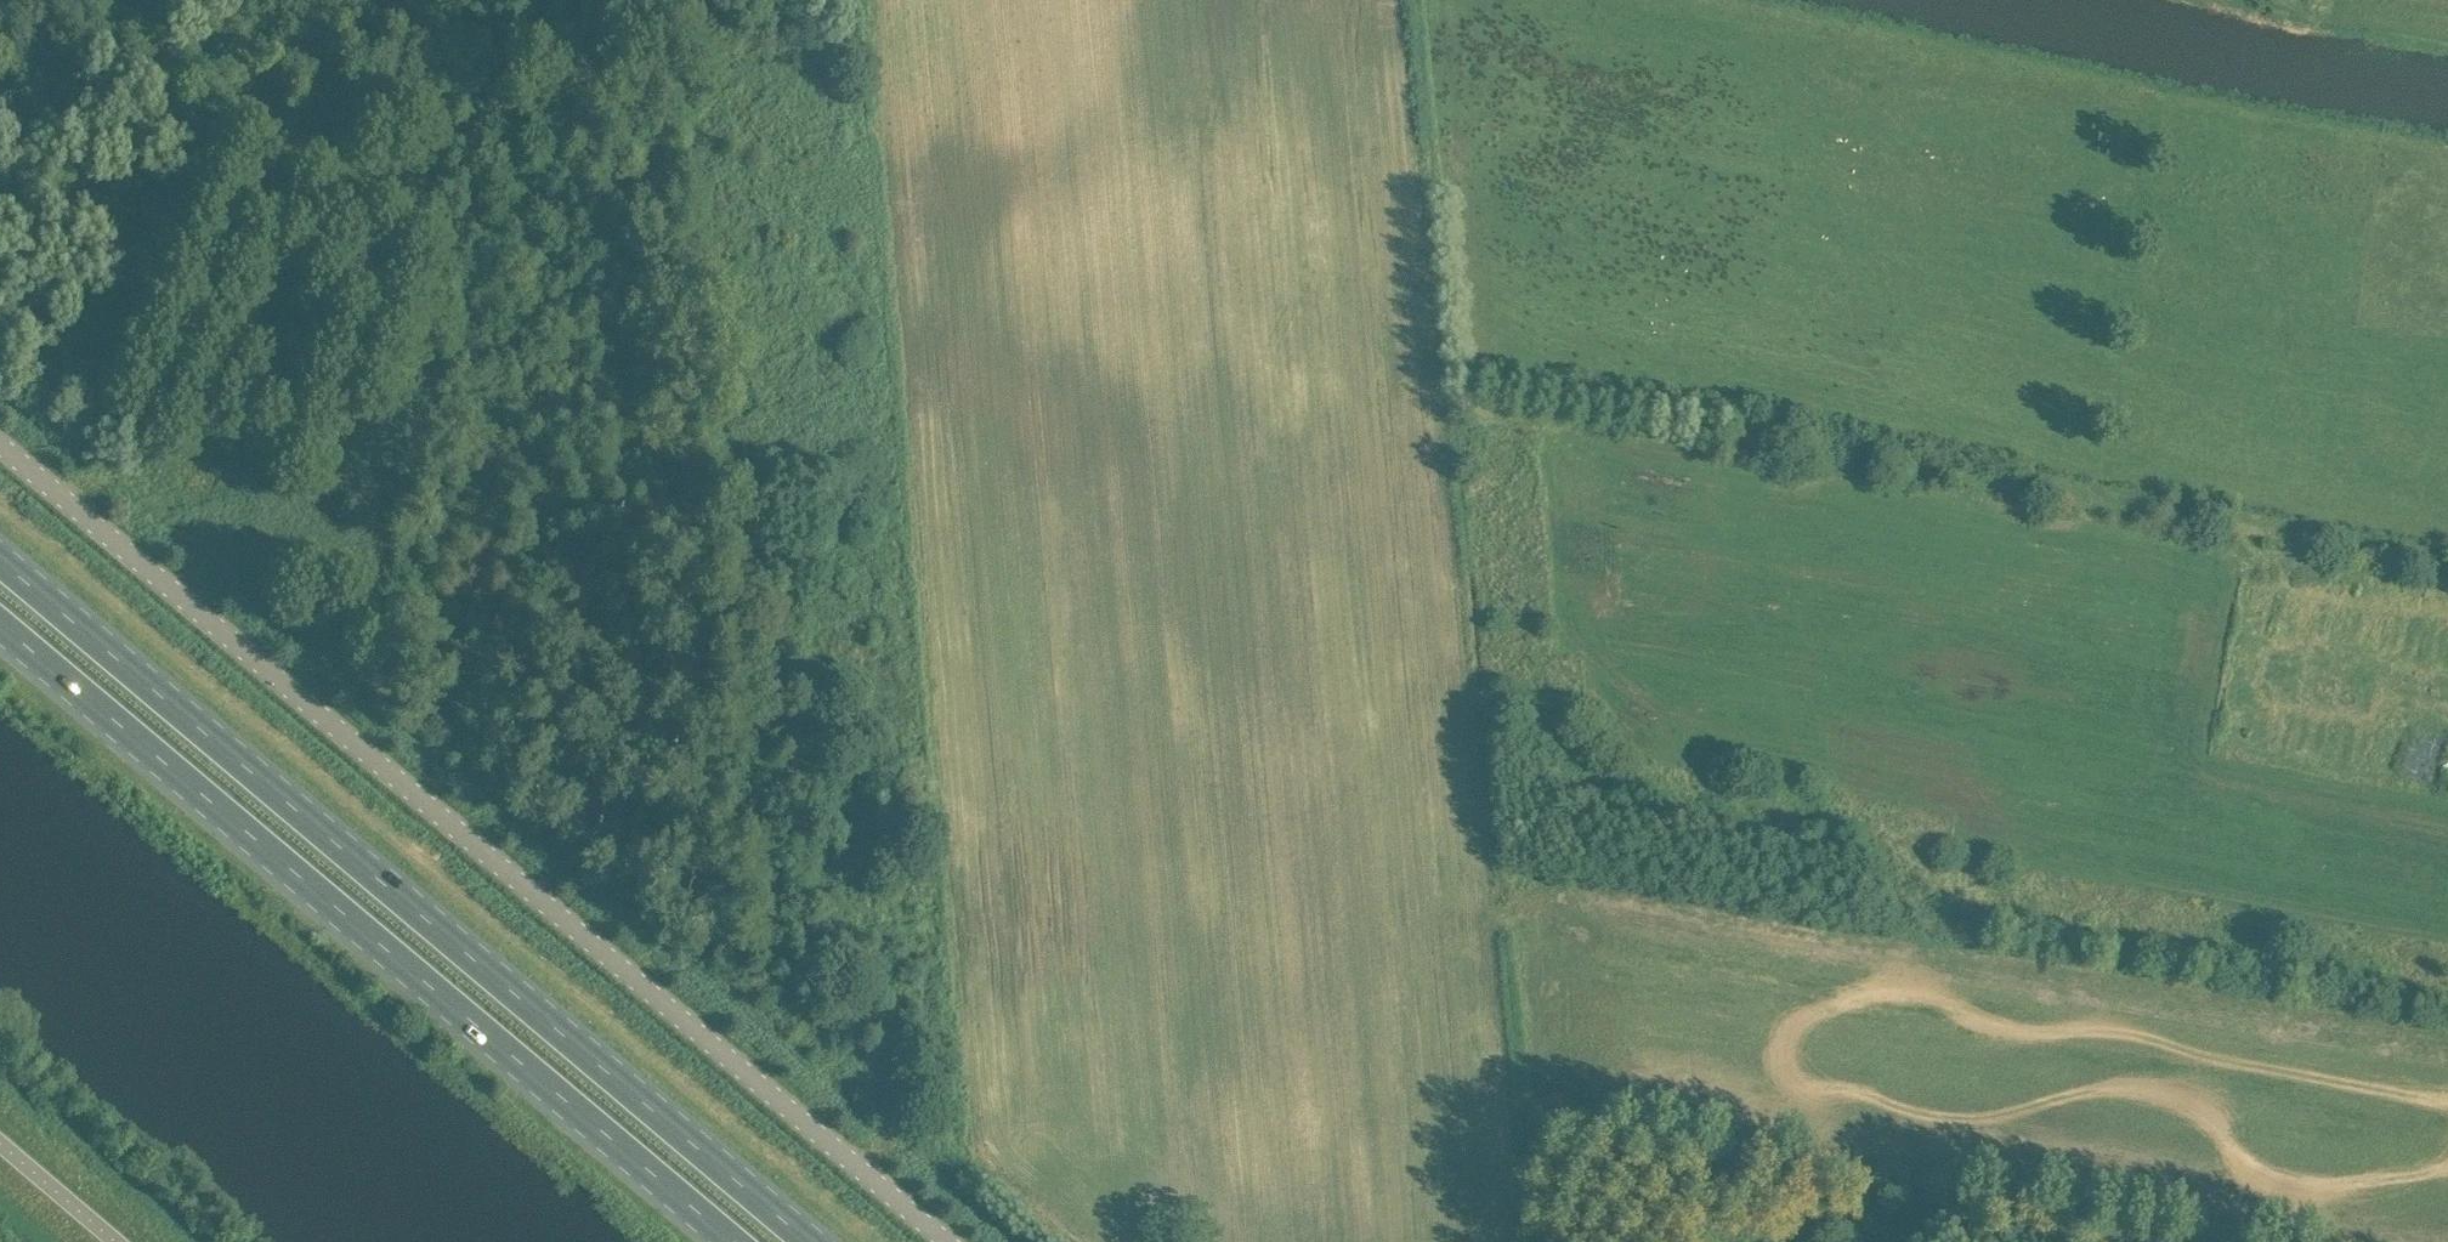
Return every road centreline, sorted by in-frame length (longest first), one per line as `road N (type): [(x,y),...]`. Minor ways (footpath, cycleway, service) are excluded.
road 1 (unclassified): [(0,444),(955,1241)]
road 2 (trunk): [(817,1241),(0,561)]
road 3 (trunk): [(0,625),(742,1241)]

